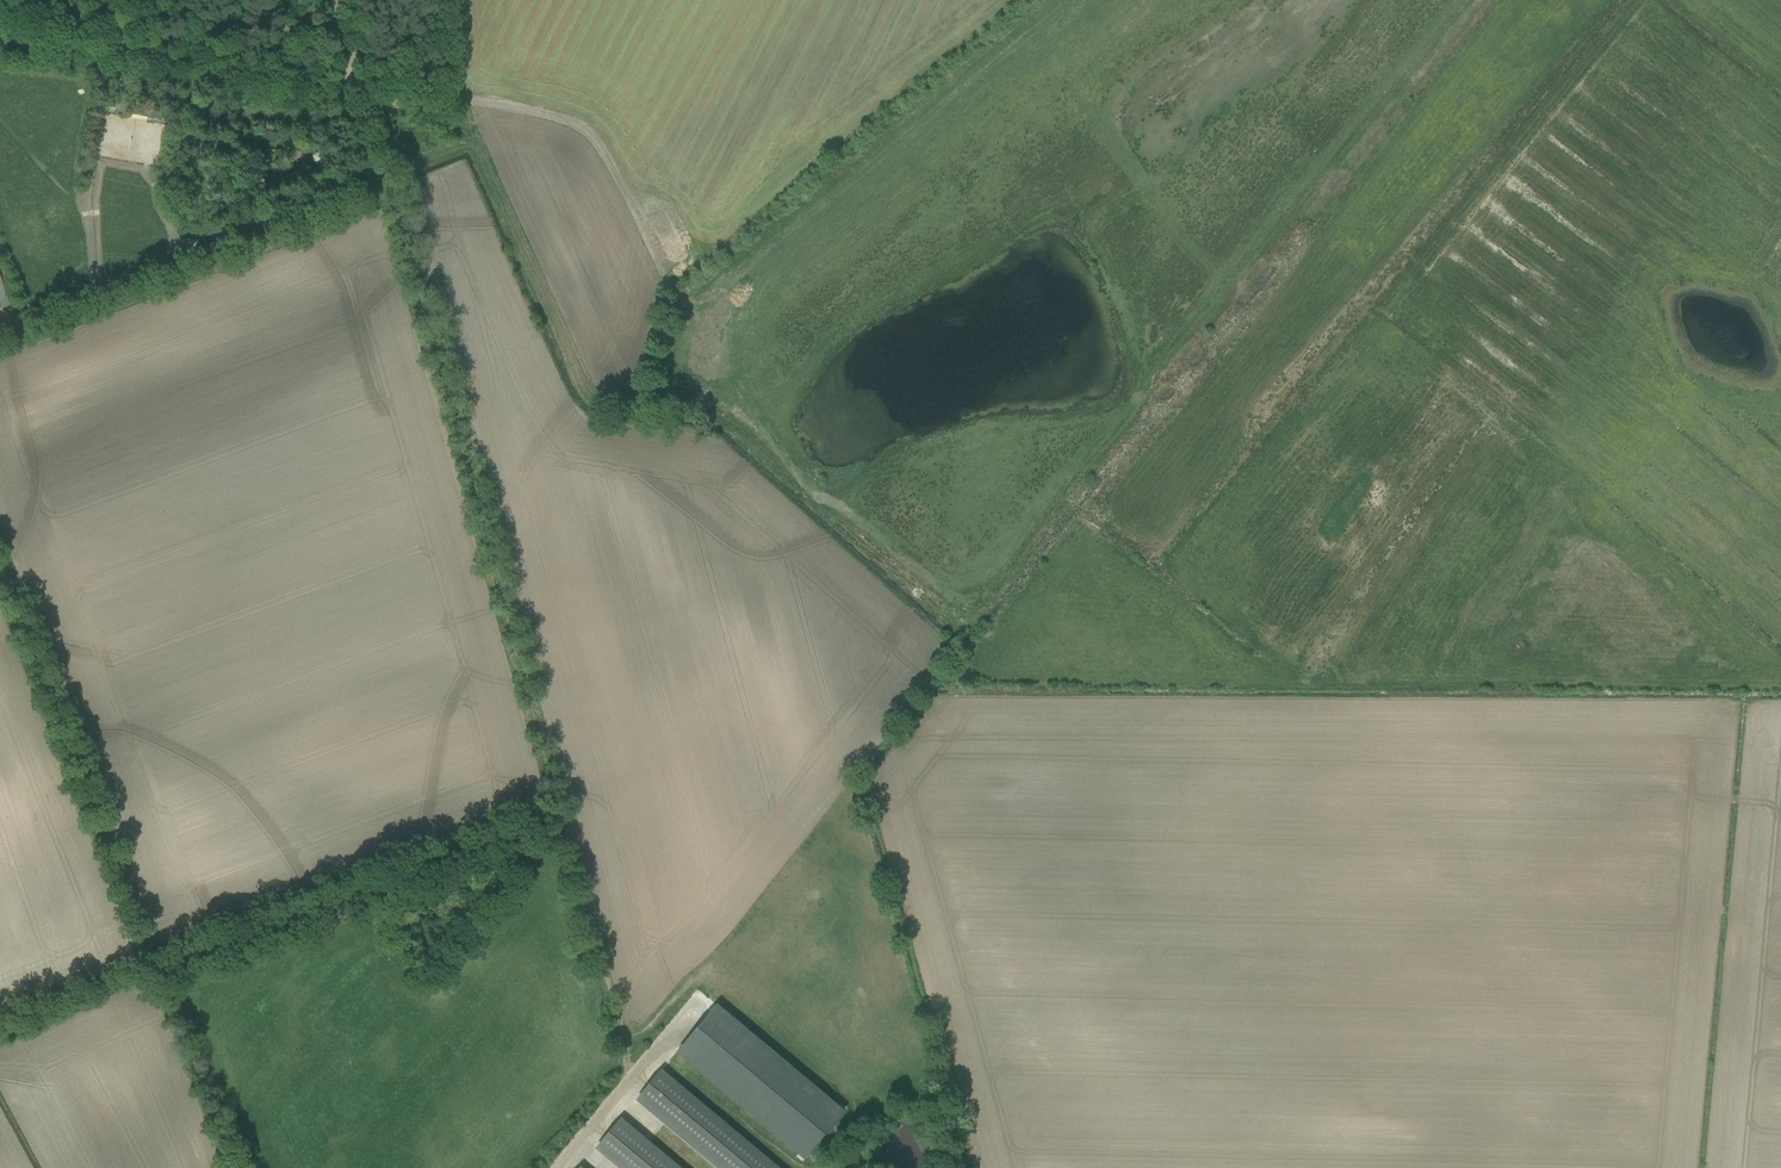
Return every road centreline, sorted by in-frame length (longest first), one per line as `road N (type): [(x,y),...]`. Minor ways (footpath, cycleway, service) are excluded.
road 1 (unclassified): [(360,87),(0,38)]

